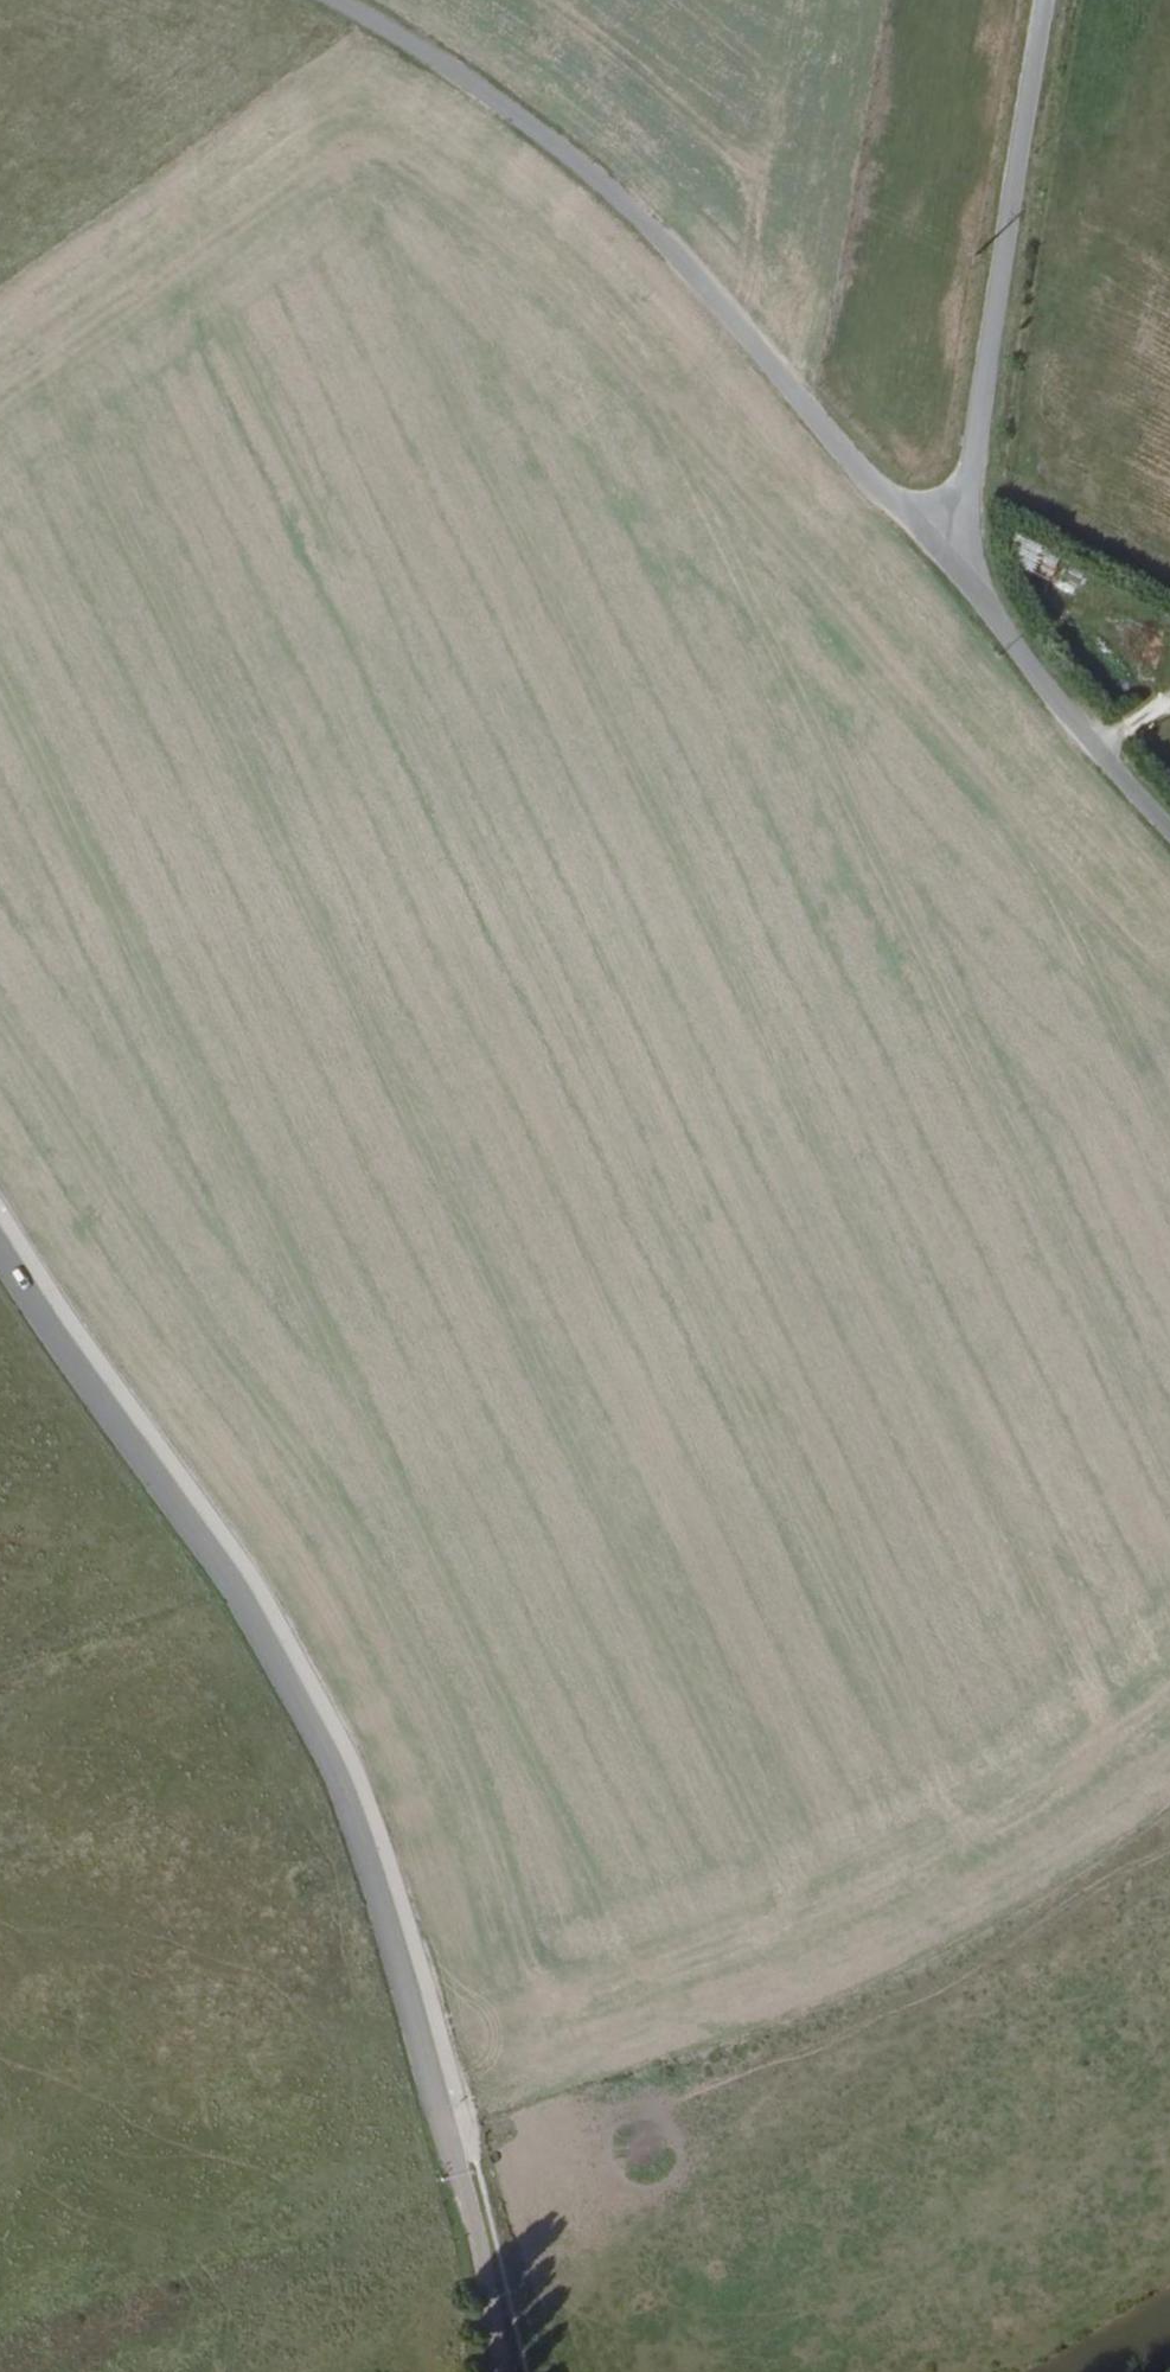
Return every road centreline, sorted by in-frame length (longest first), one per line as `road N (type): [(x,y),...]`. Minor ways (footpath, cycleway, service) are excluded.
road 1 (unclassified): [(0,1252),(282,1674),(344,1795),(458,2158),(499,2371)]
road 2 (unclassified): [(345,0),(503,98),(610,187),(953,567)]
road 3 (unclassified): [(953,567),(1037,0)]
road 4 (unclassified): [(953,567),(1169,830)]

